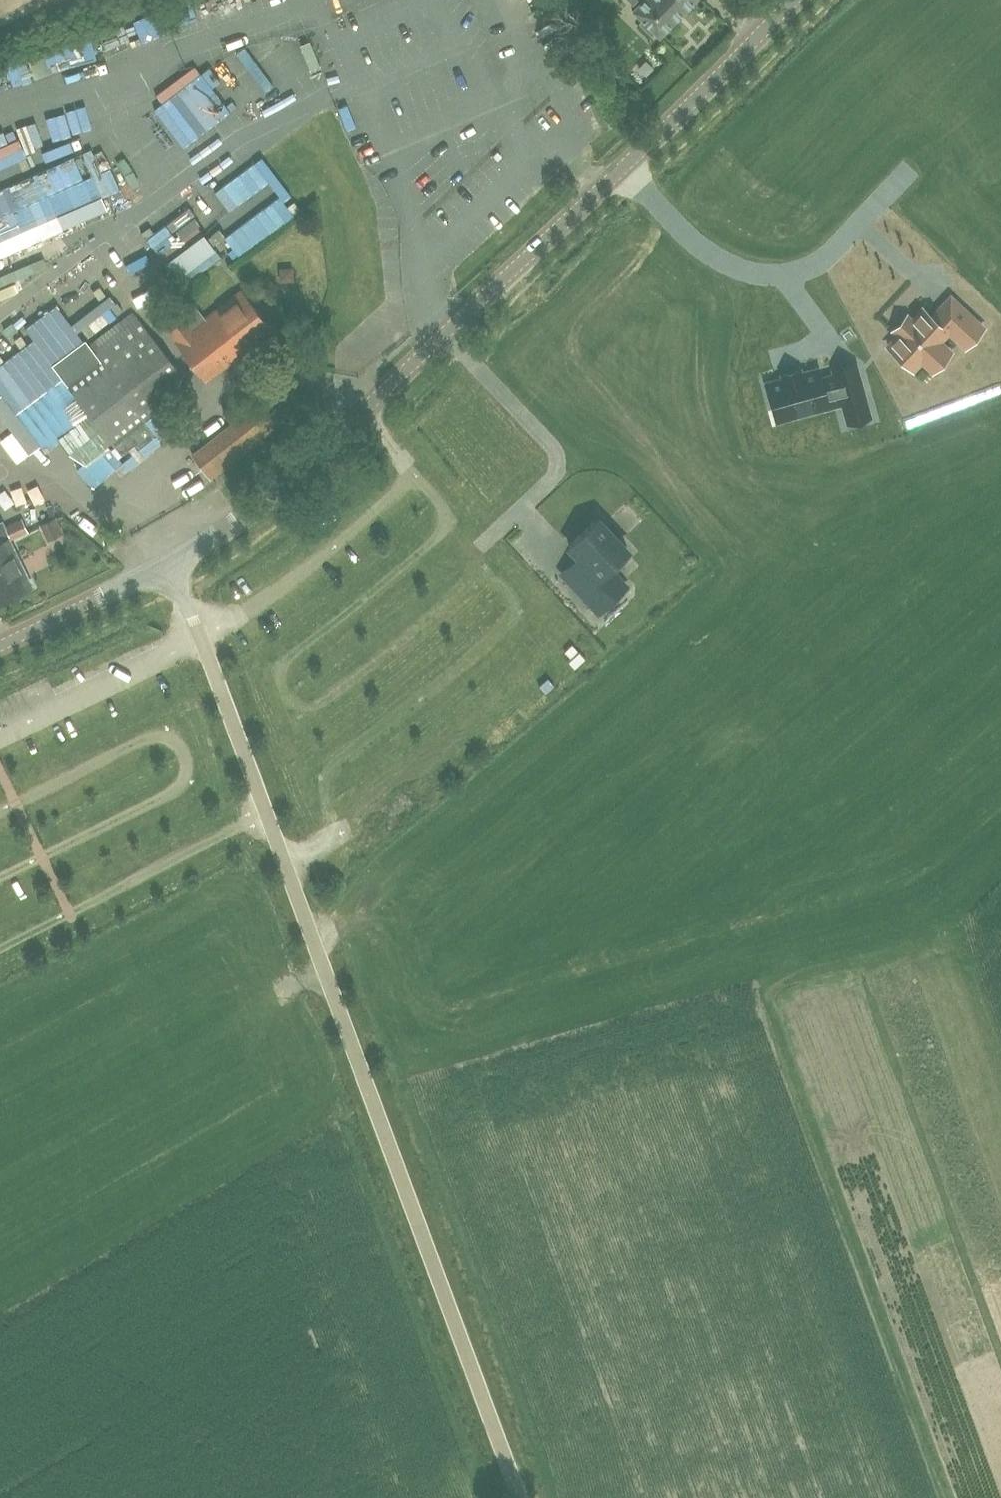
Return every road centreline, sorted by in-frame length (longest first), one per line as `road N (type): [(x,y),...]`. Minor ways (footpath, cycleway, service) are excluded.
road 1 (unclassified): [(520,1497),(174,561)]
road 2 (tertiary): [(174,561),(287,483),(795,0)]
road 3 (tertiary): [(0,648),(174,561)]

